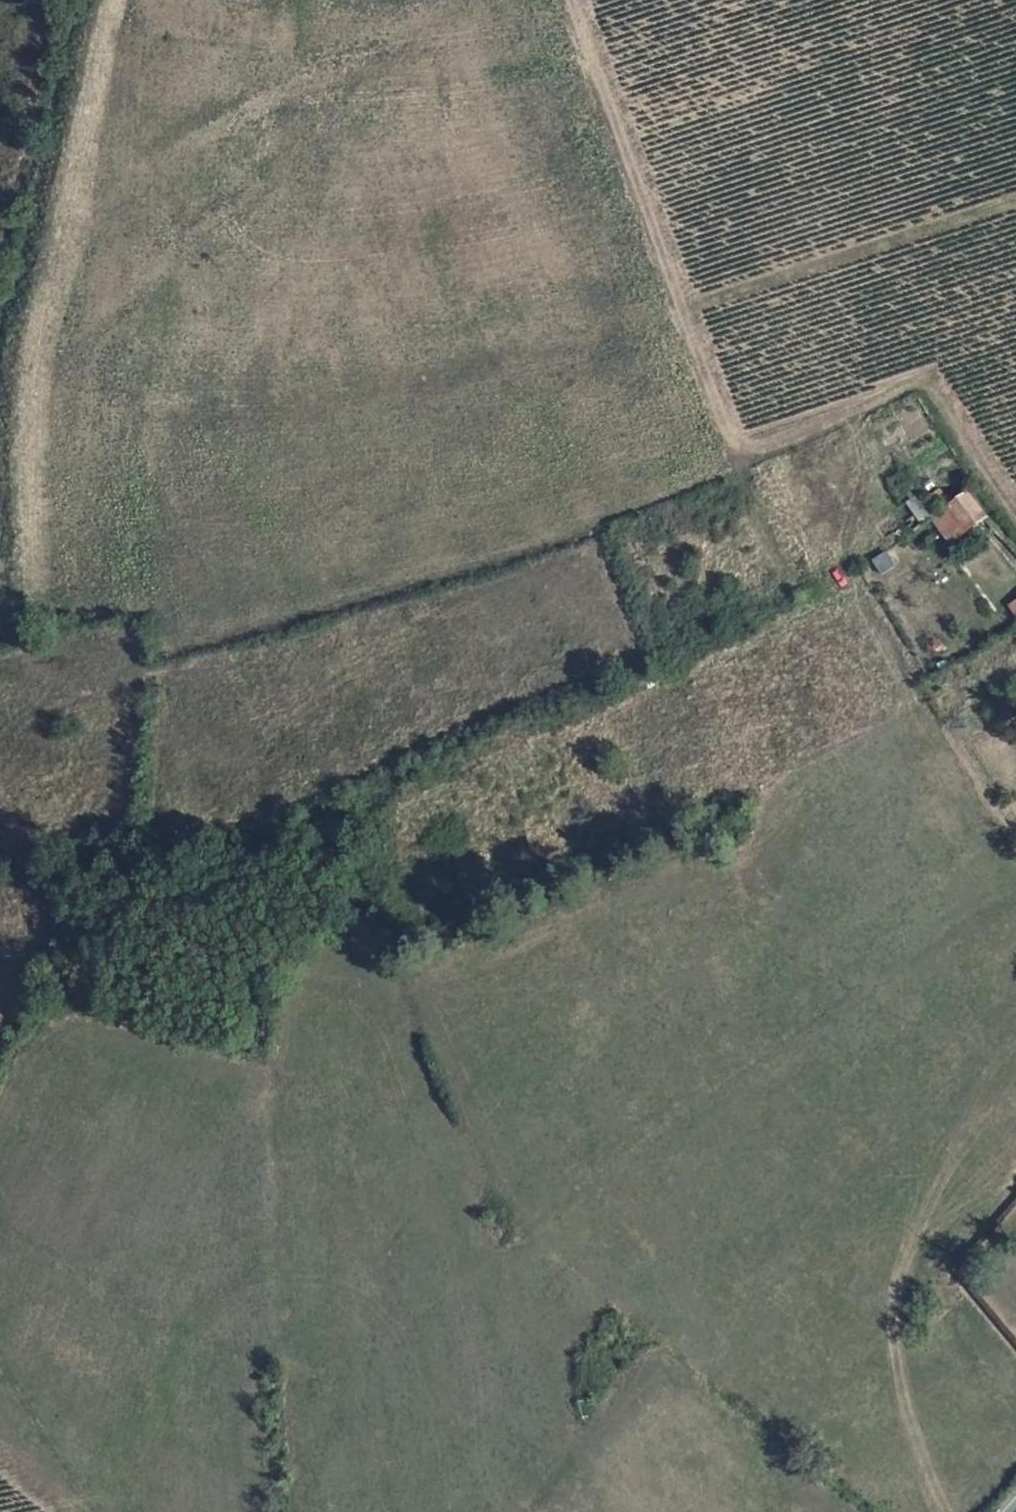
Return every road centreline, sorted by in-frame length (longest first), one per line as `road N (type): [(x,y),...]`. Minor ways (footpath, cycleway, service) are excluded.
road 1 (track): [(977,484),(835,586),(437,758),(394,791),(155,878),(0,885)]
road 2 (track): [(977,484),(914,387),(770,443),(743,441),(724,422),(681,335),(556,0)]

